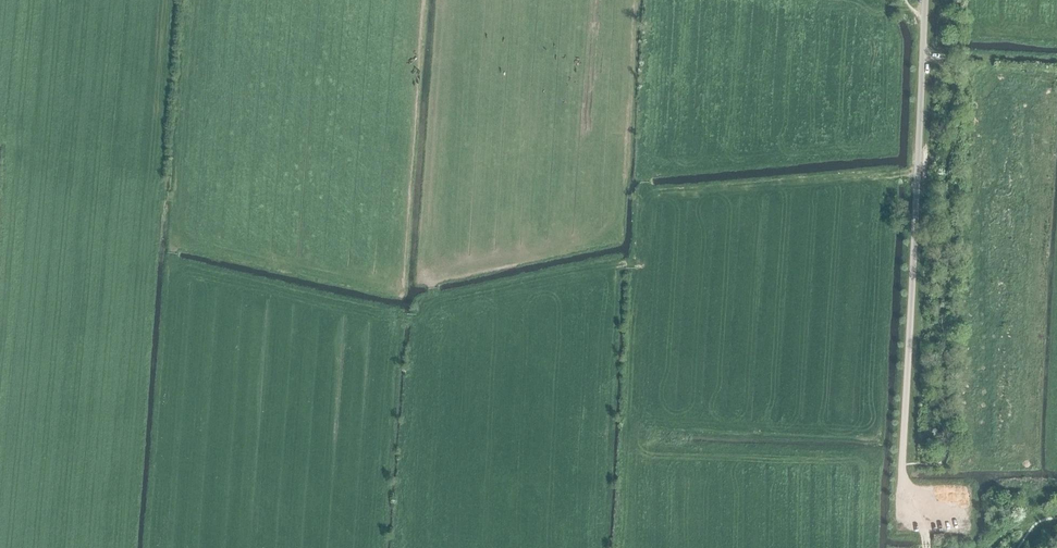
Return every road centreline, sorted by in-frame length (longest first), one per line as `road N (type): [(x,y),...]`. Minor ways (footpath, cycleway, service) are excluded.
road 1 (unclassified): [(927,537),(901,489),(925,0)]
road 2 (track): [(1056,62),(923,53)]

